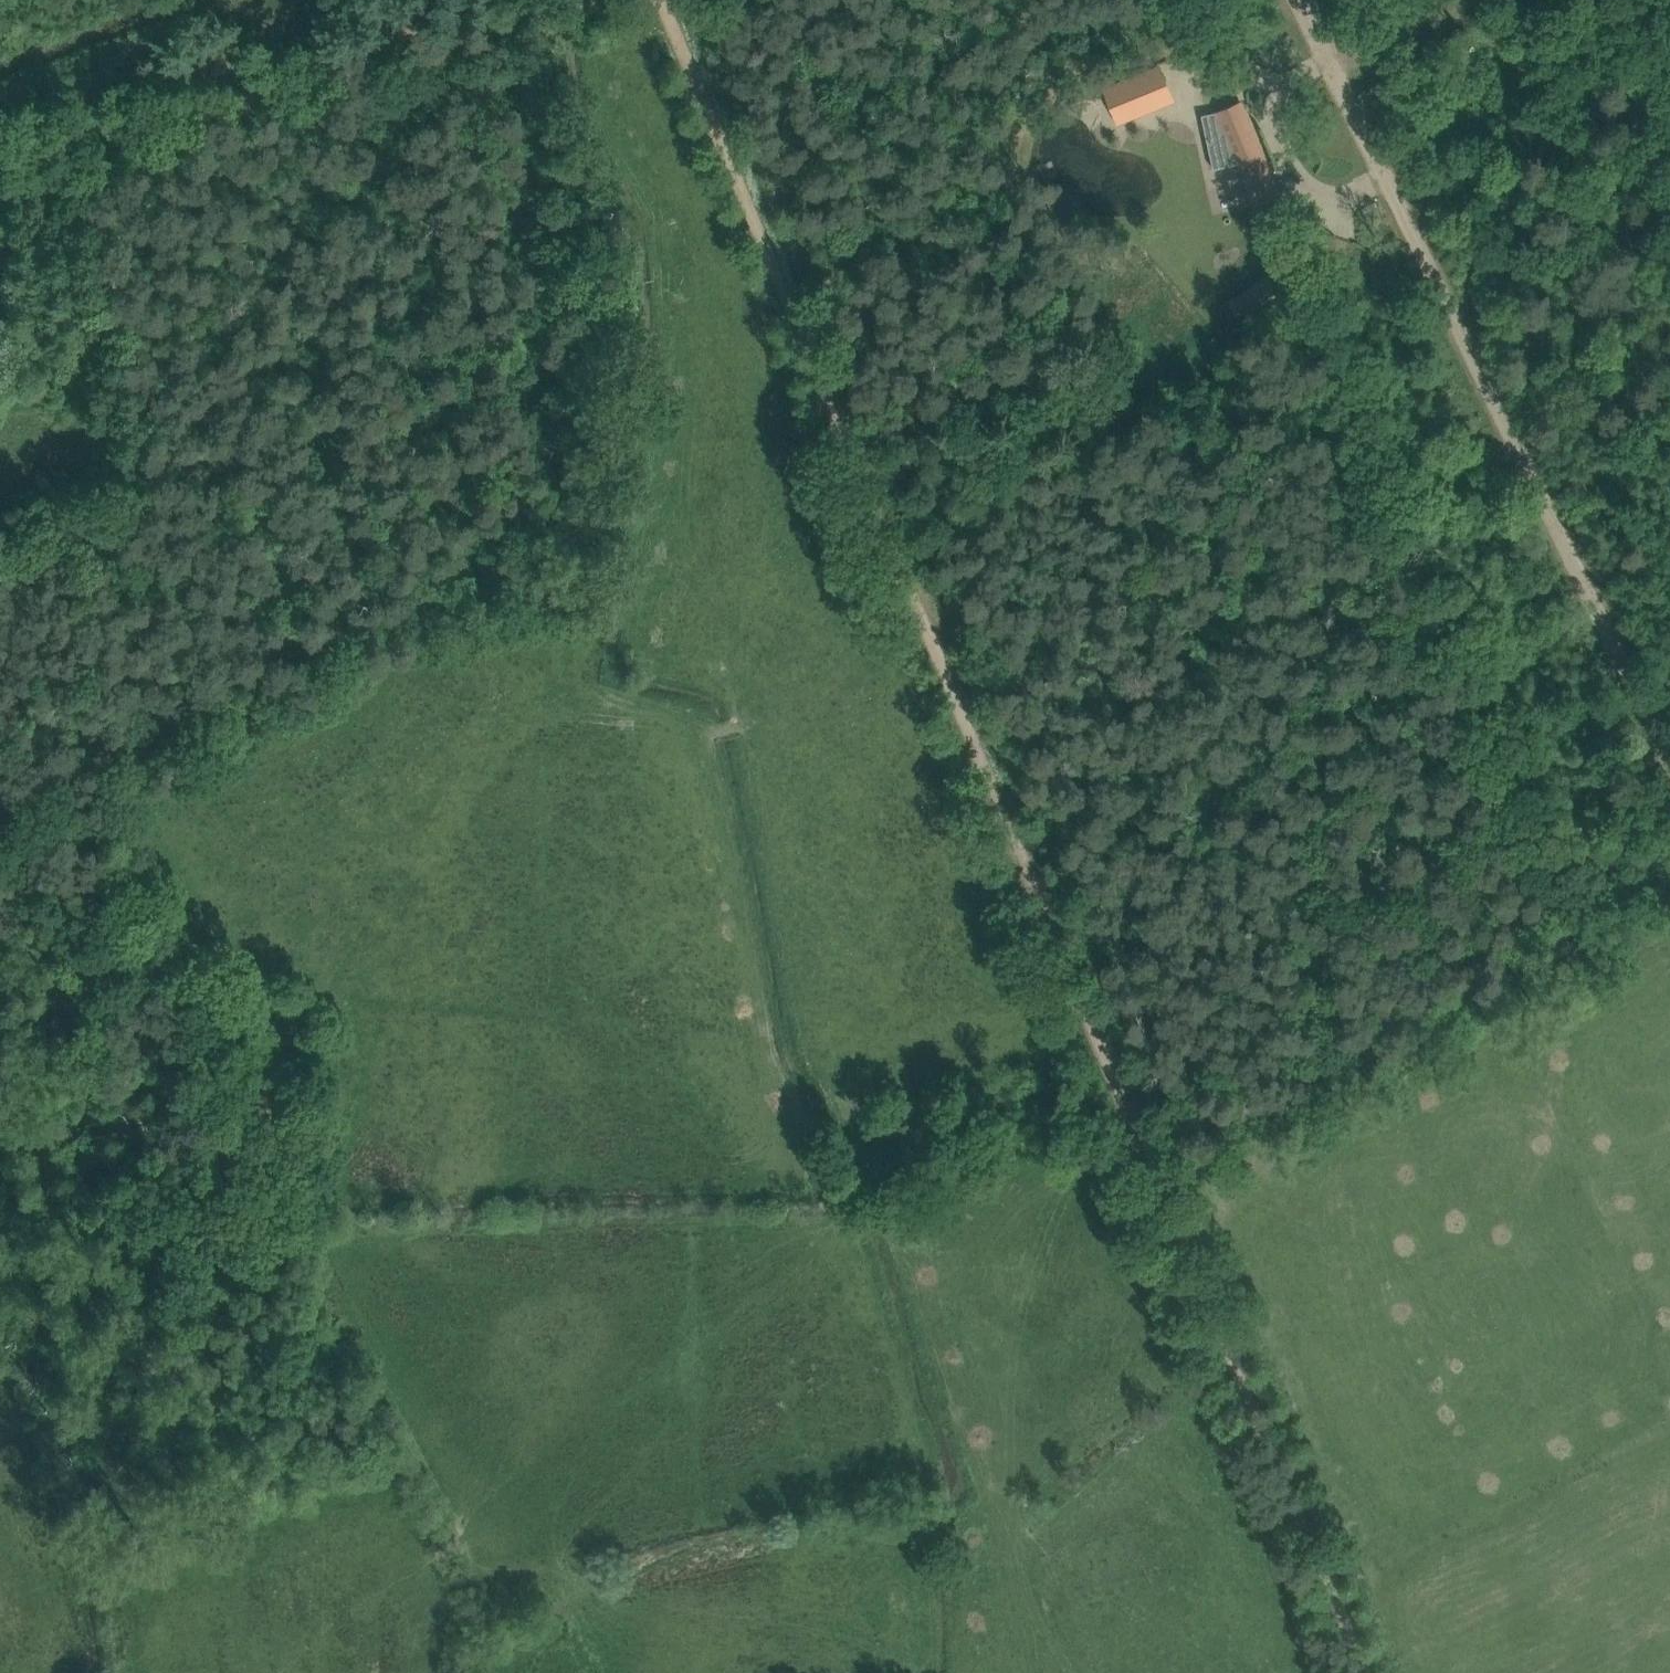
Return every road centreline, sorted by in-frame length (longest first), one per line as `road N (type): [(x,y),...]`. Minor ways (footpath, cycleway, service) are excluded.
road 1 (track): [(1362,1672),(1142,1128),(829,405),(665,0)]
road 2 (track): [(1669,754),(1296,0)]
road 3 (unclassified): [(0,153),(489,44),(598,0)]

